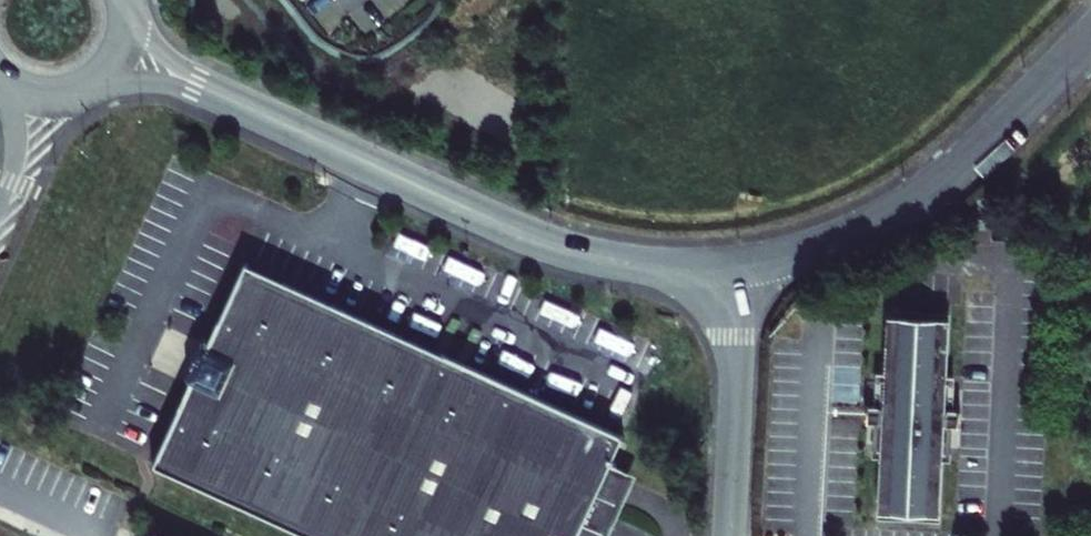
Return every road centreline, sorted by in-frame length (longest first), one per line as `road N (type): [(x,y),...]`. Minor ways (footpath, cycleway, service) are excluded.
road 1 (unclassified): [(120,54),(546,242),(638,263),(739,263)]
road 2 (unclassified): [(739,263),(833,242),(921,194),(1090,34)]
road 3 (unclassified): [(727,535),(739,263)]
road 4 (unclassified): [(0,79),(32,95),(67,95),(98,80),(120,54)]
road 5 (unclassified): [(0,86),(16,144),(0,202)]

